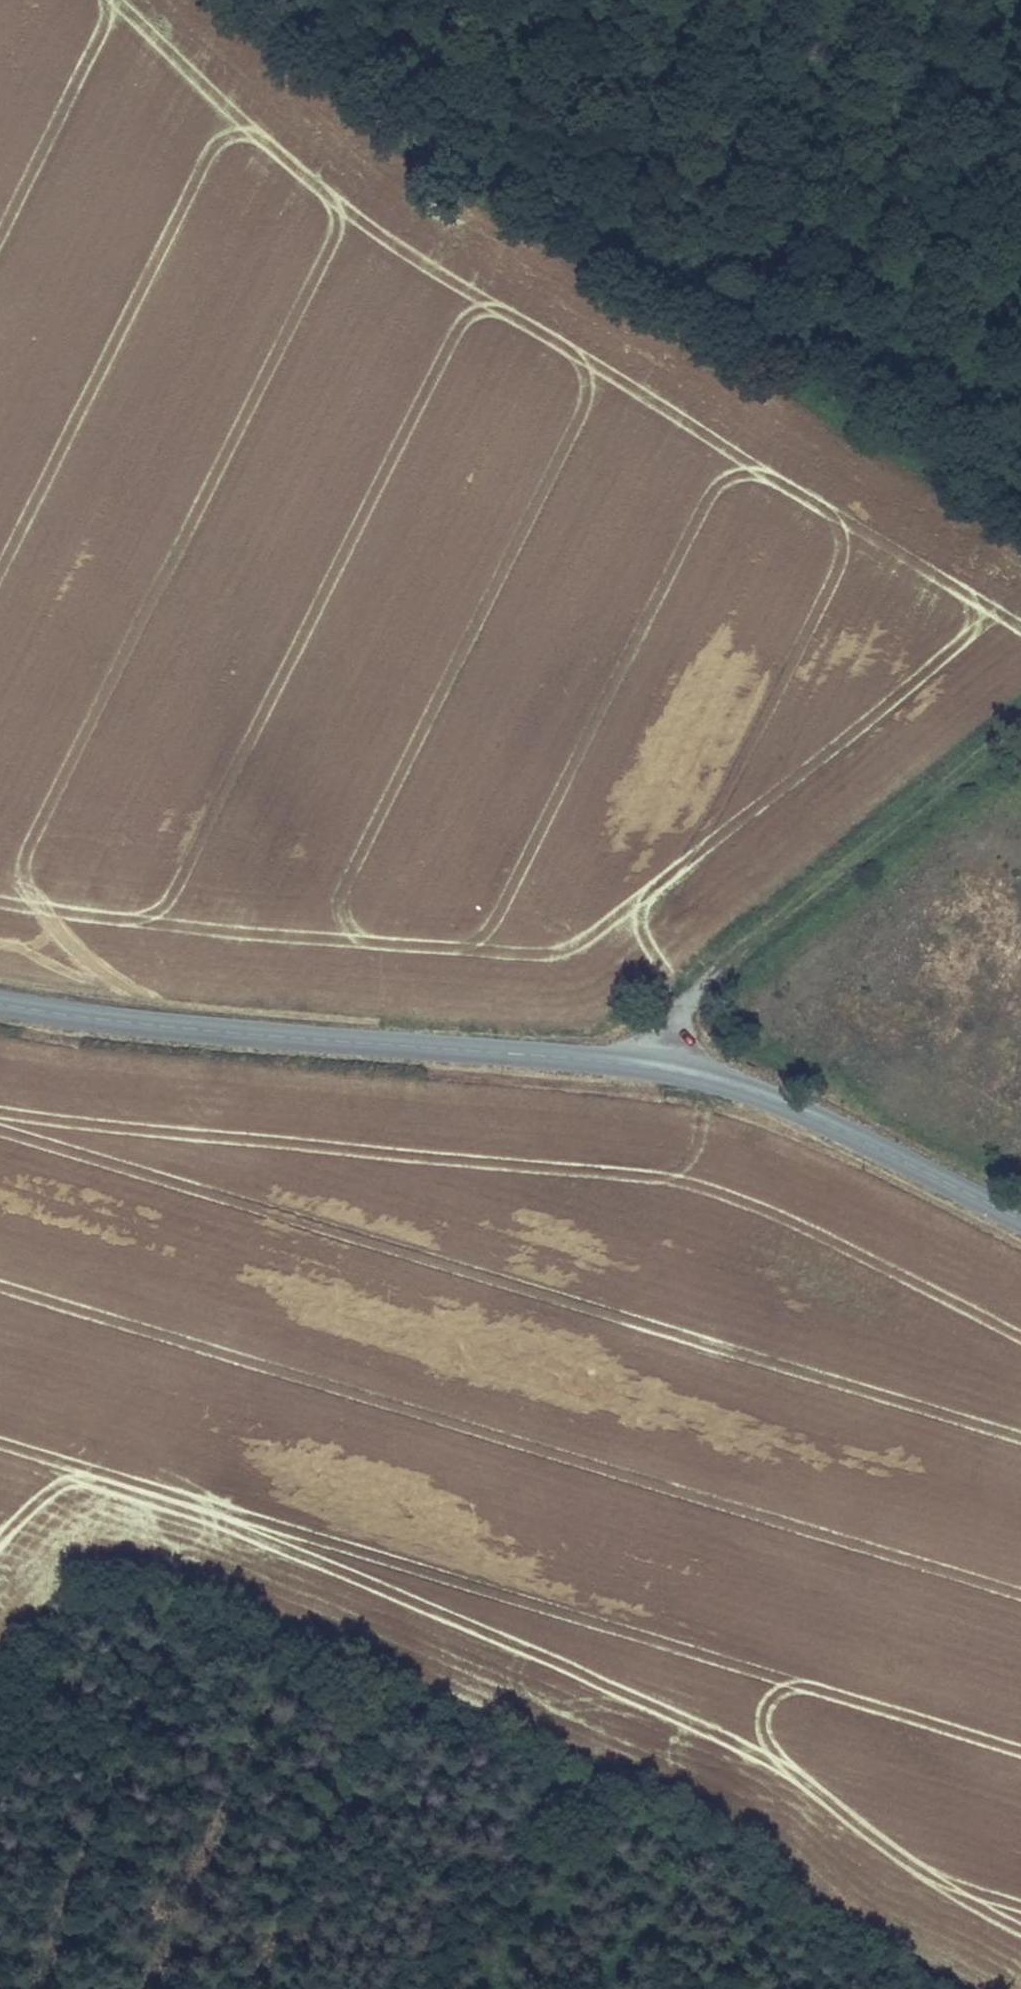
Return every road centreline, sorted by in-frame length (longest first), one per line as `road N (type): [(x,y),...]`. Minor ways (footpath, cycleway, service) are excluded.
road 1 (tertiary): [(0,1001),(194,1028),(661,1063),(778,1095),(1020,1215)]
road 2 (track): [(1020,719),(710,975),(683,1009),(661,1063)]

